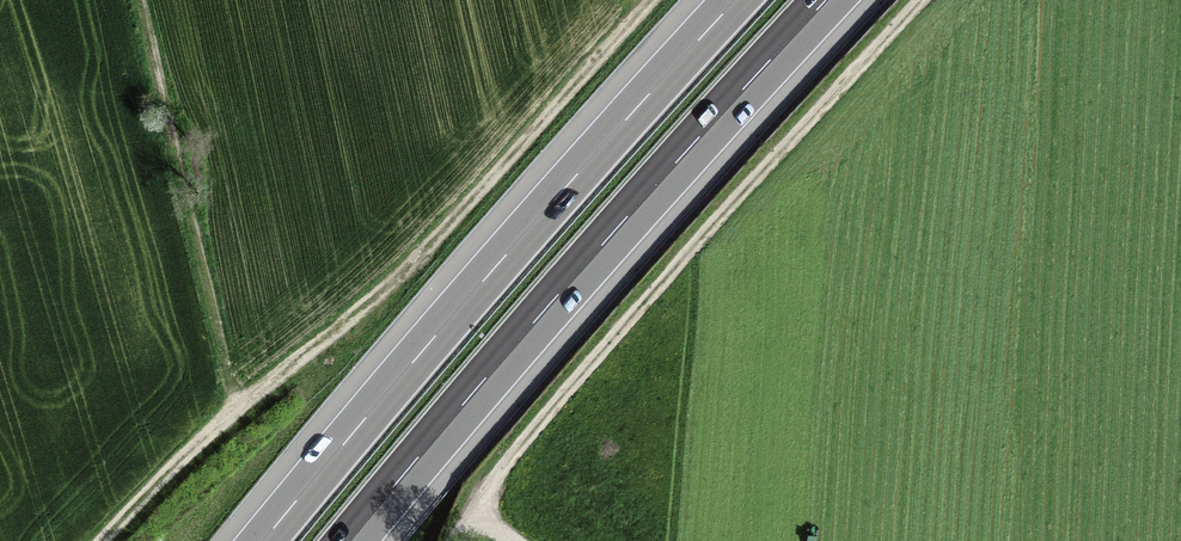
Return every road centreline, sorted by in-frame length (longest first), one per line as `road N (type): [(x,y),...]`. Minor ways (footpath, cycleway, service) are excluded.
road 1 (track): [(653,0),(408,267),(207,435),(102,540)]
road 2 (motorway): [(349,540),(826,0)]
road 3 (motorway): [(736,0),(263,540)]
road 4 (track): [(474,512),(551,410),(922,0)]
road 5 (track): [(141,0),(238,408)]

